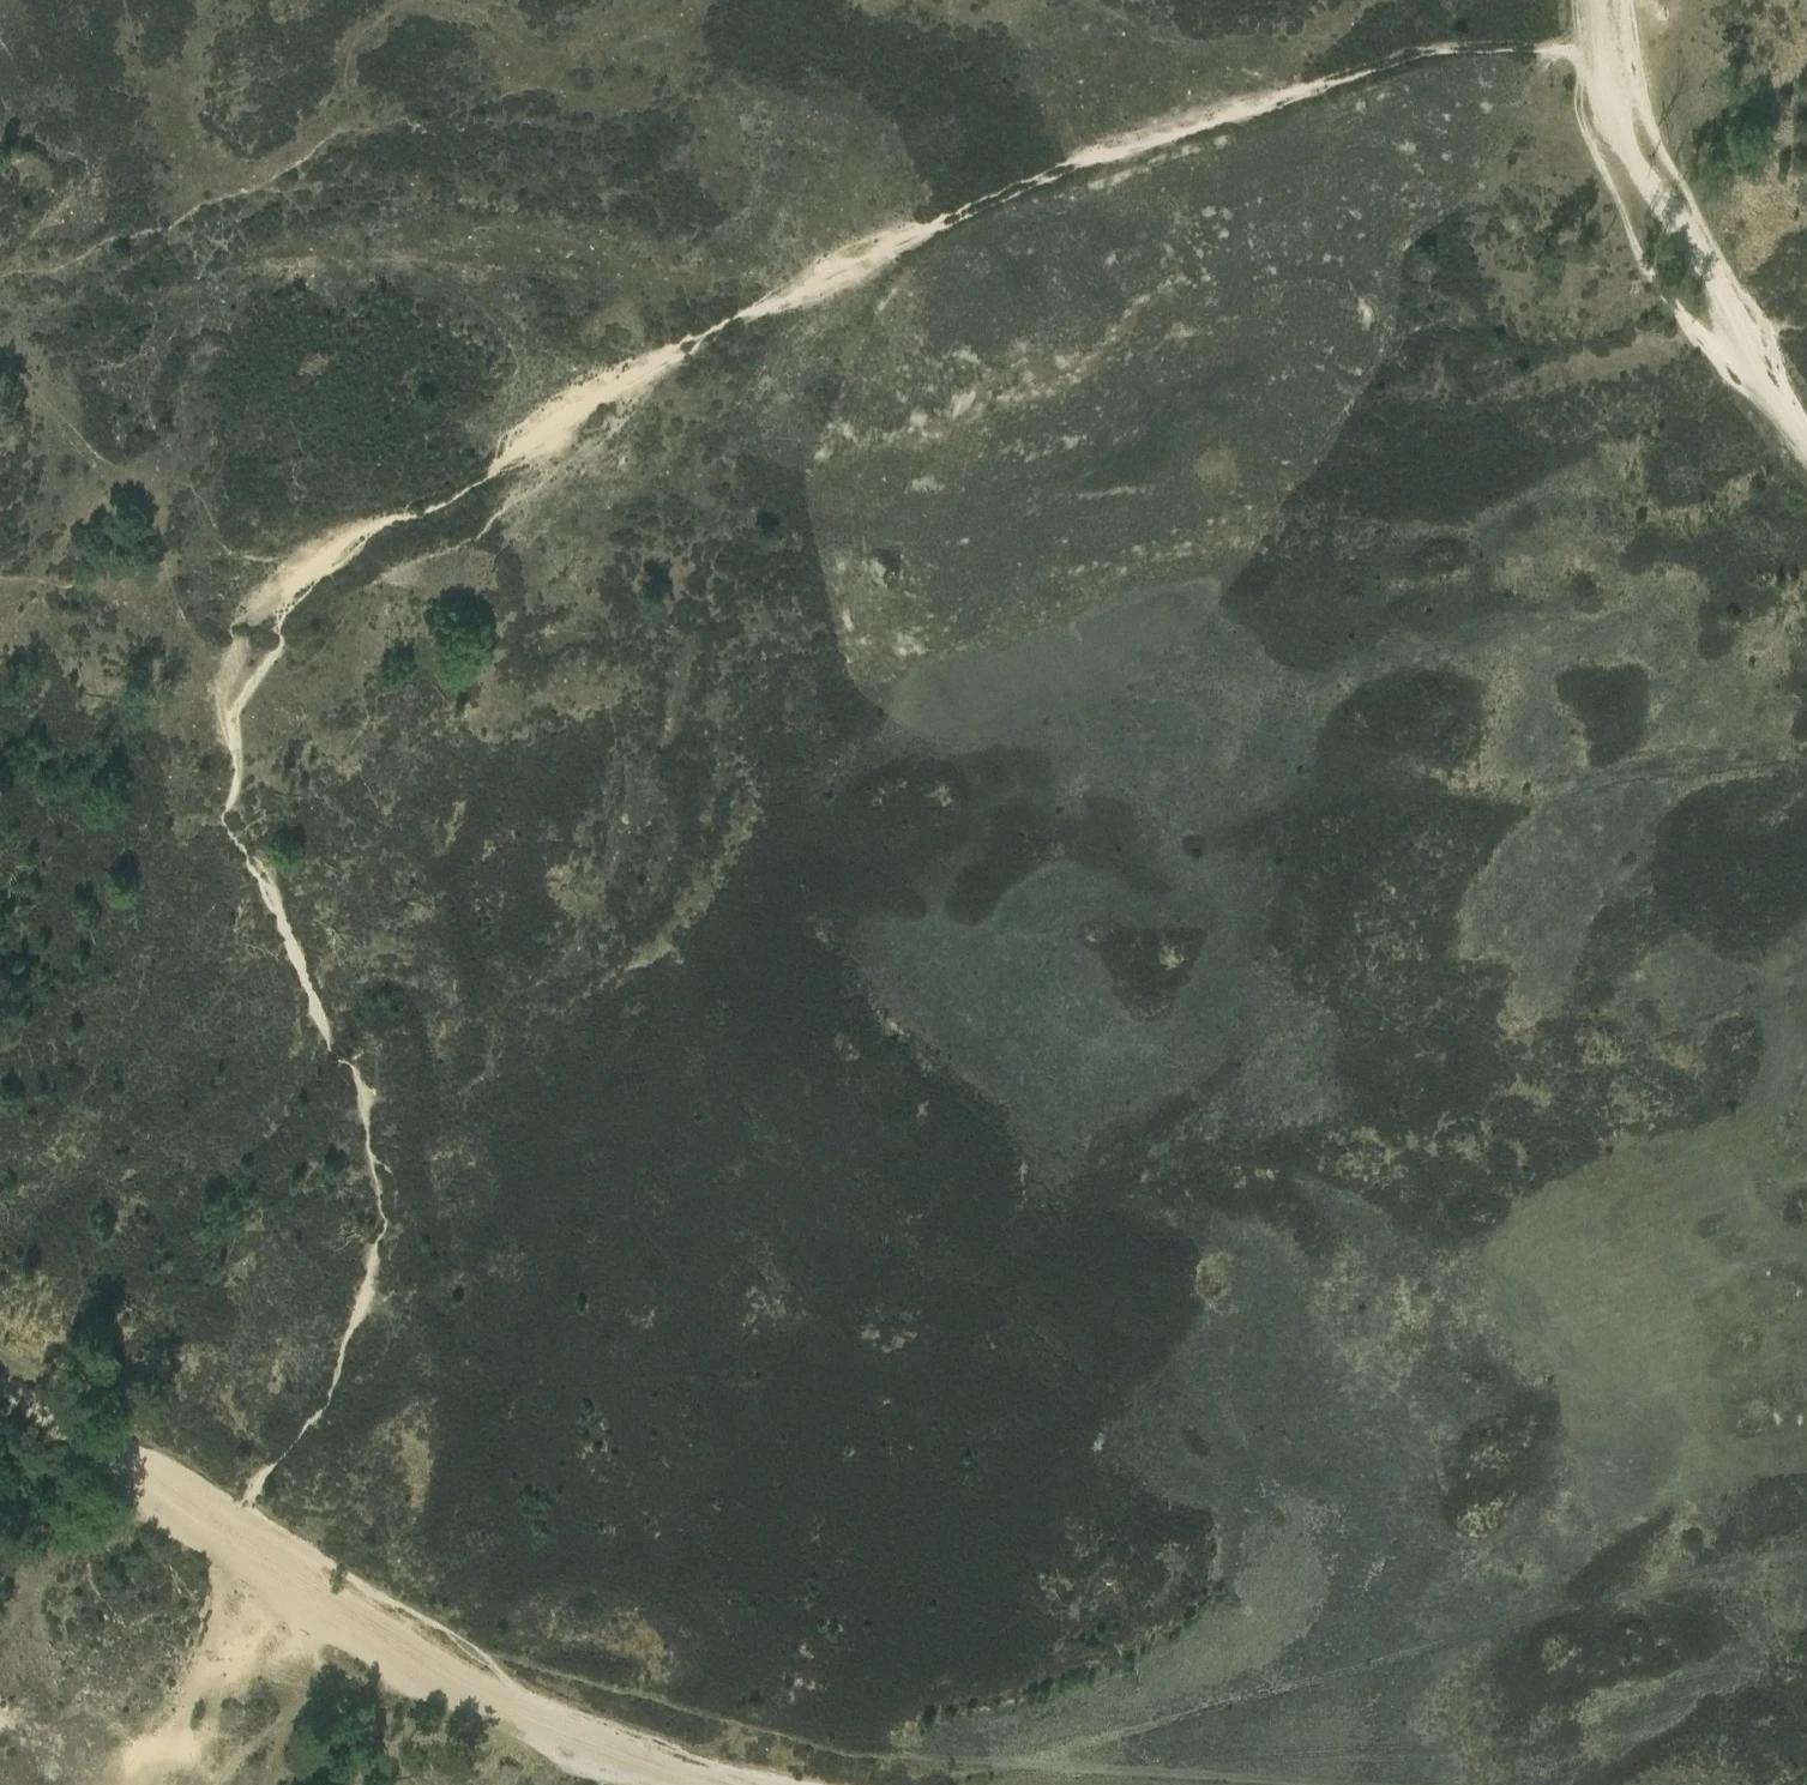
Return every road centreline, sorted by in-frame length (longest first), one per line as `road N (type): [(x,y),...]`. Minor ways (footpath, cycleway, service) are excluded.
road 1 (track): [(0,1391),(478,1695),(621,1766),(683,1784)]
road 2 (track): [(1740,337),(1806,441)]

